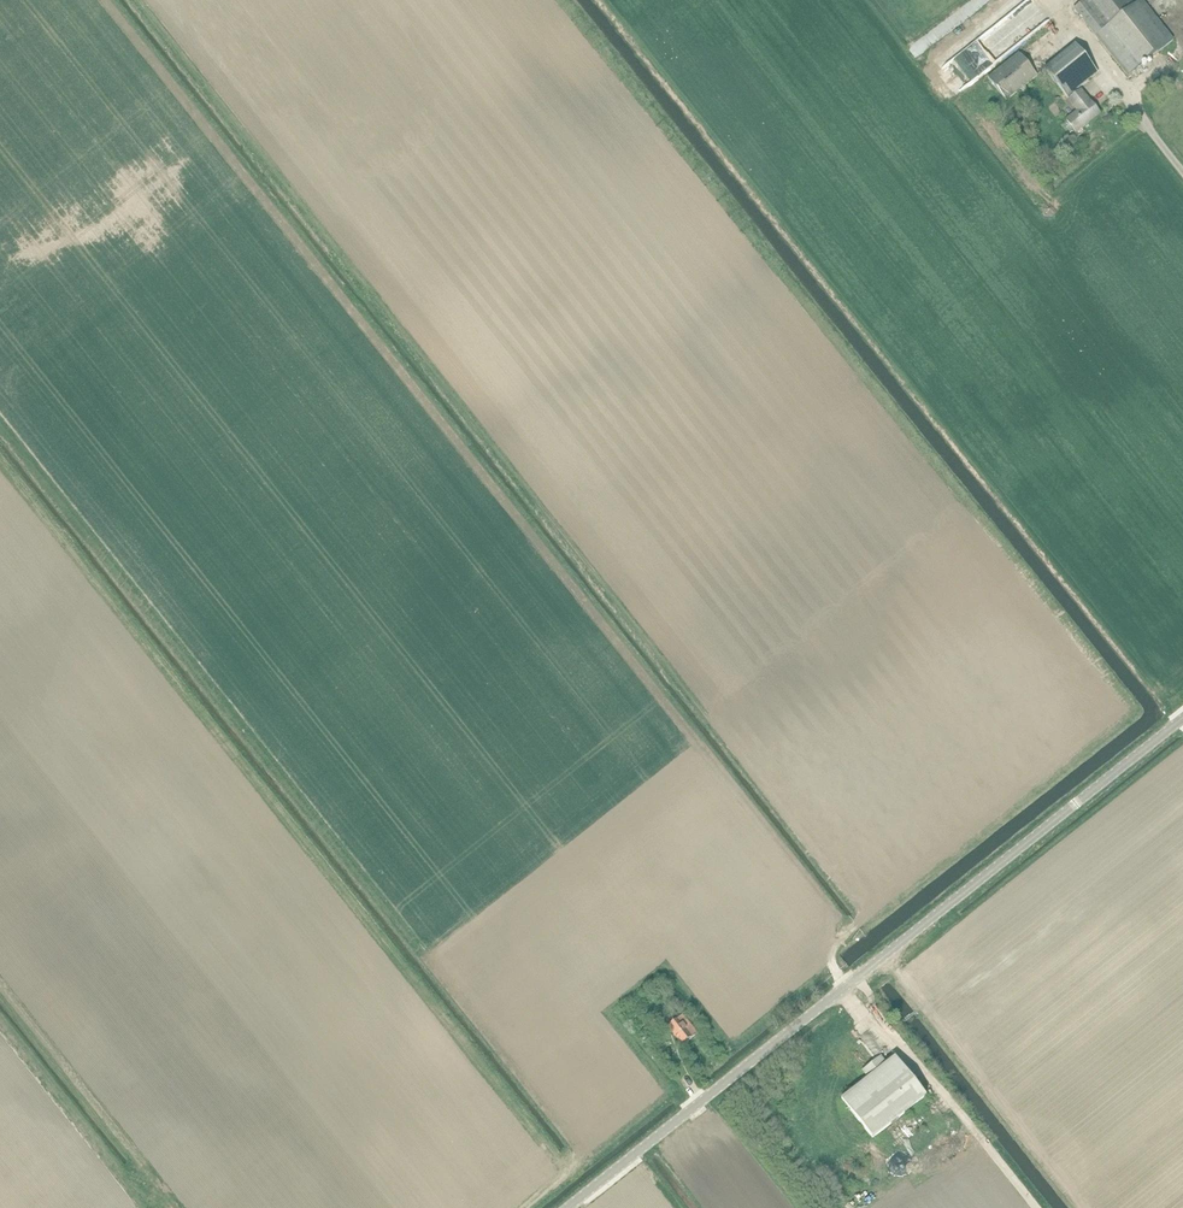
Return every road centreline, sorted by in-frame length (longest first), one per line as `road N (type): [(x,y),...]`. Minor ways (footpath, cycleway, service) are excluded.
road 1 (unclassified): [(569,1207),(1182,721)]
road 2 (track): [(1045,0),(1139,116)]

